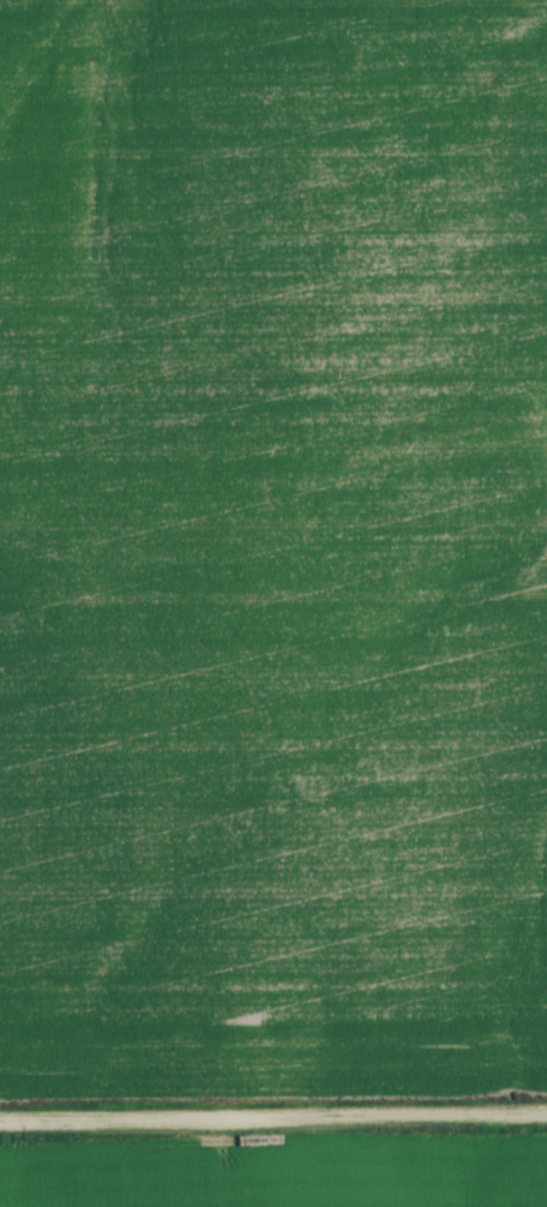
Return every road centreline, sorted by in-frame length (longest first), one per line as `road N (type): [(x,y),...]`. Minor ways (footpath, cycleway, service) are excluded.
road 1 (residential): [(0,1130),(546,1125)]

